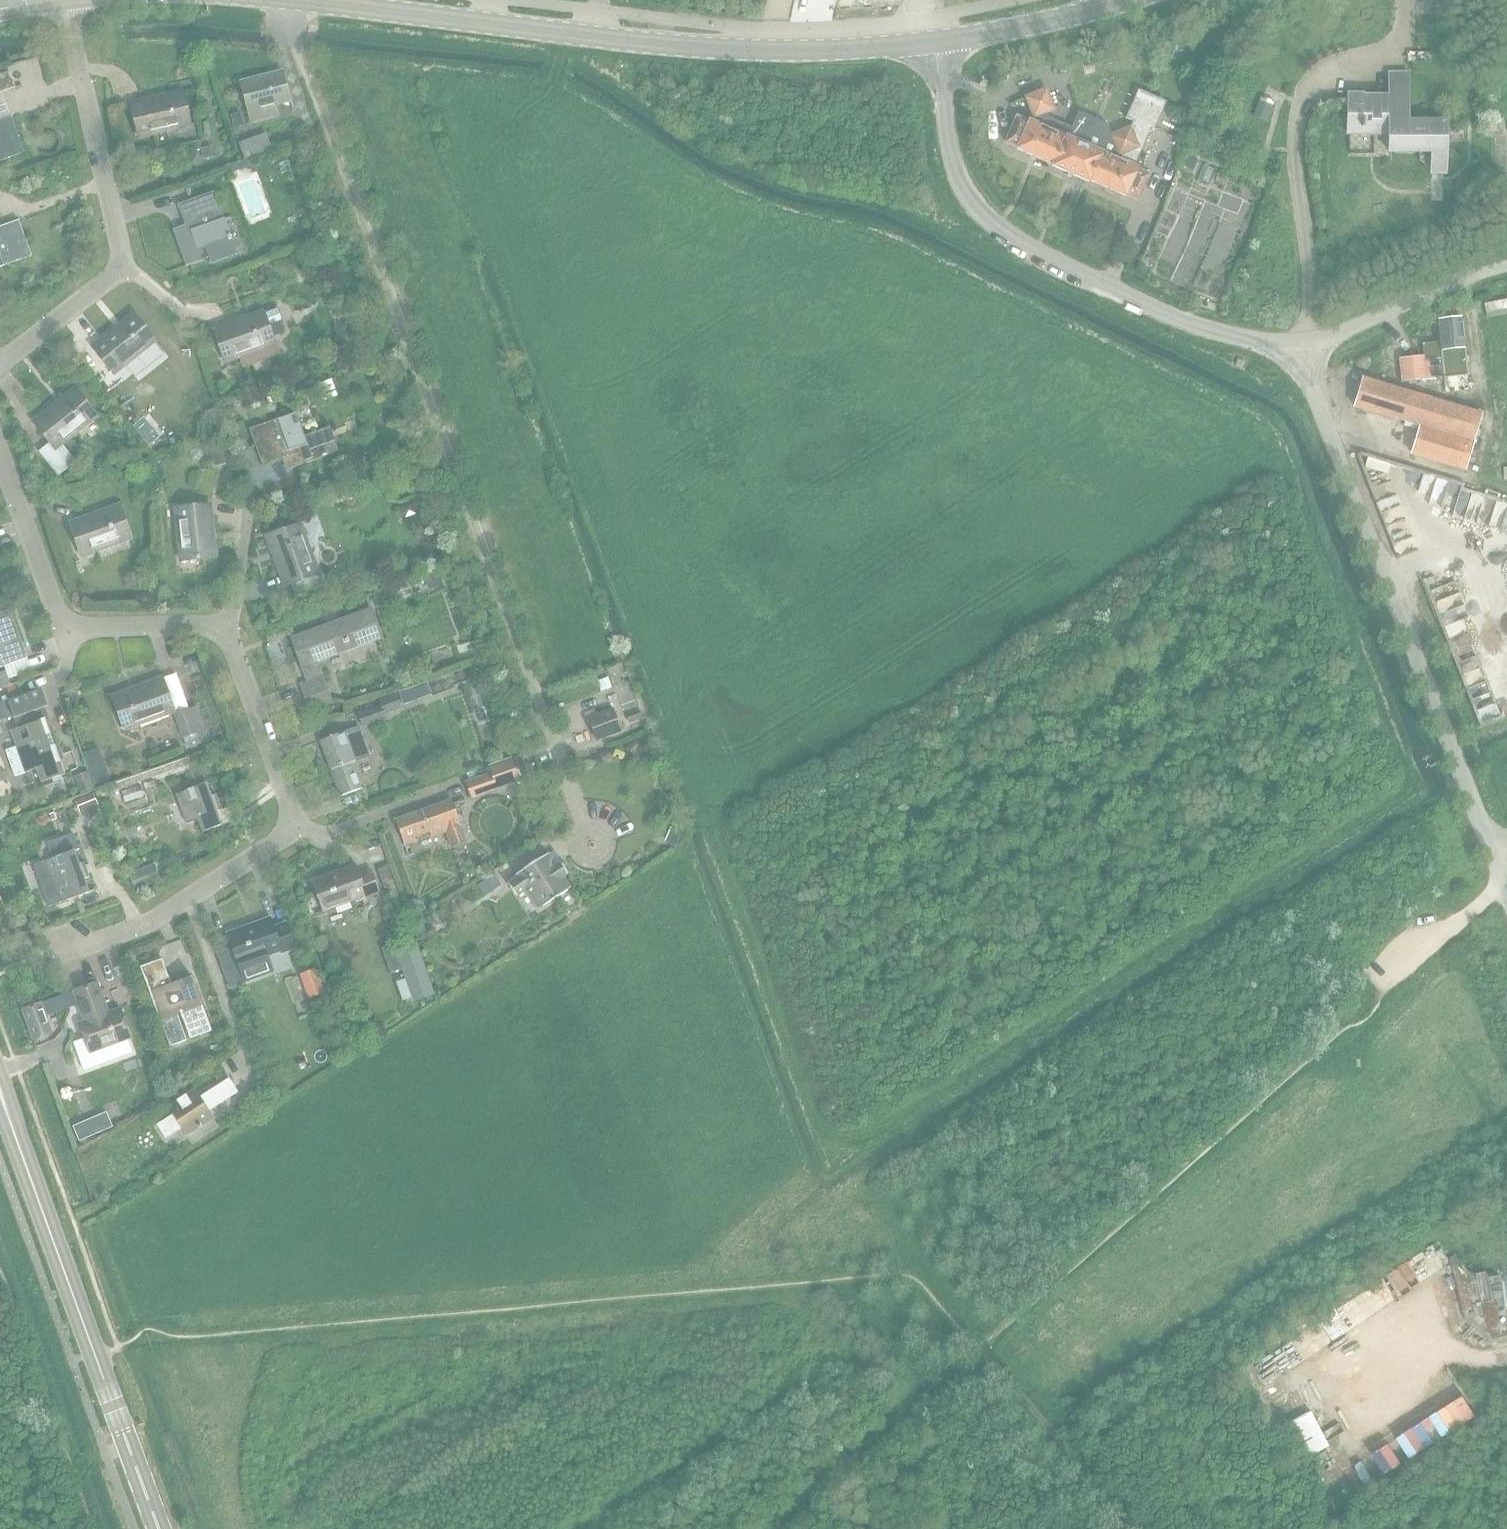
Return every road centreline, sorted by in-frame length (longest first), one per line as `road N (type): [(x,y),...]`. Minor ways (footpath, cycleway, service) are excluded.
road 1 (residential): [(592,847),(293,42),(285,0)]
road 2 (secondary): [(293,0),(666,45),(935,43)]
road 3 (unclassified): [(1506,889),(1296,347)]
road 4 (unclassified): [(935,43),(955,172),(989,220),(1184,322),(1296,347)]
road 5 (secondary): [(160,1528),(0,1095)]
road 6 (residential): [(124,264),(72,25),(74,0)]
road 7 (residential): [(67,947),(153,921),(293,825)]
road 8 (unclassified): [(1296,347),(1506,266)]
road 9 (residential): [(293,825),(229,628)]
road 10 (secondary): [(935,43),(1132,0)]
road 11 (residential): [(72,627),(51,602),(0,456)]
road 12 (residential): [(0,365),(124,264)]
road 13 (track): [(1385,986),(1505,884)]
road 14 (residential): [(229,628),(72,627)]

